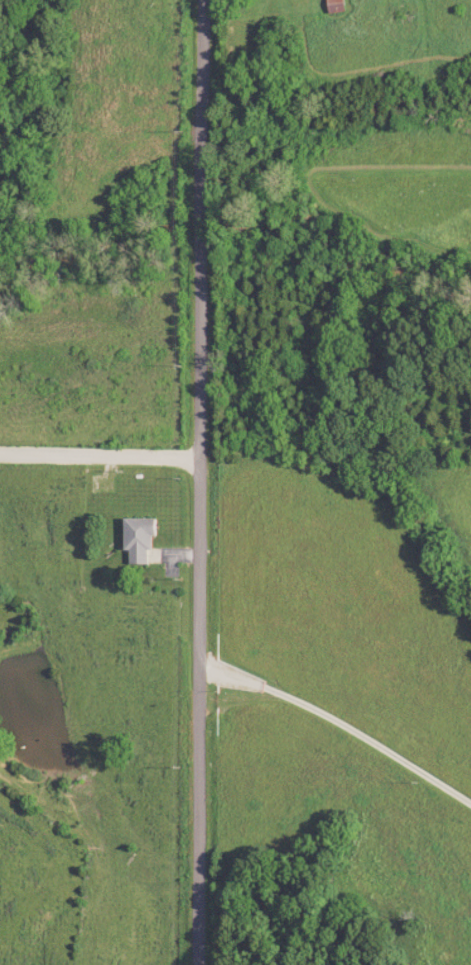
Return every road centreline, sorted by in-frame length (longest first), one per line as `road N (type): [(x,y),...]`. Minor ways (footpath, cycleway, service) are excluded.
road 1 (residential): [(199,964),(197,0)]
road 2 (residential): [(200,672),(267,687),(335,718),(470,804)]
road 3 (residential): [(201,460),(0,455)]

